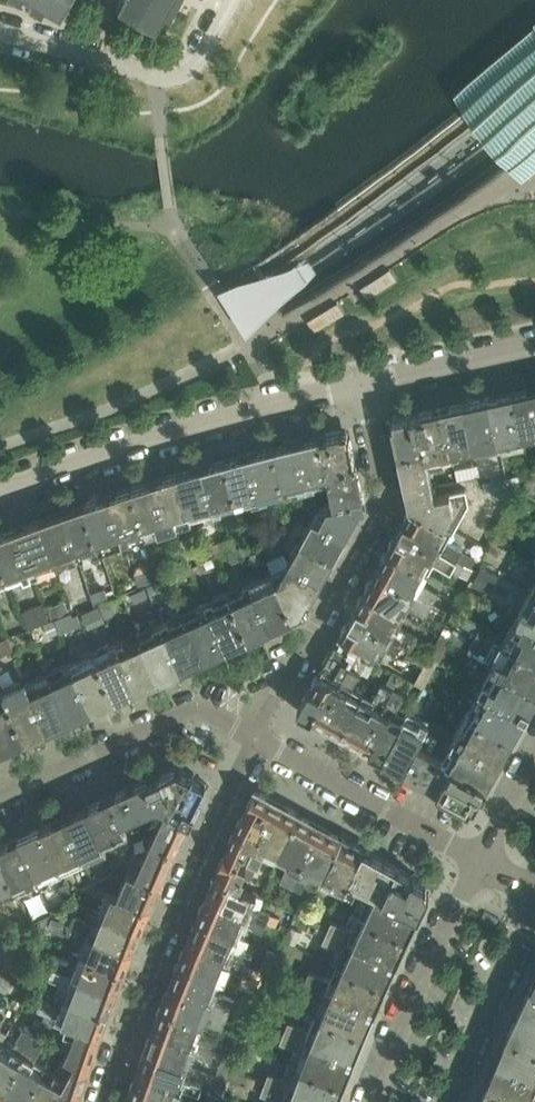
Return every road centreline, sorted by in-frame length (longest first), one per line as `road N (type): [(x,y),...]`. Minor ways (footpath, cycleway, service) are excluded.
road 1 (residential): [(97,1101),(252,735)]
road 2 (residential): [(0,492),(113,446),(362,383)]
road 3 (residential): [(382,475),(387,498),(252,735)]
road 4 (residential): [(0,32),(175,77),(202,58),(234,0)]
road 5 (residential): [(0,798),(197,707),(252,735)]
road 6 (residential): [(477,857),(369,1101)]
road 7 (residential): [(477,857),(252,735)]
road 8 (residential): [(442,1101),(534,903)]
road 9 (residential): [(362,383),(534,346)]

